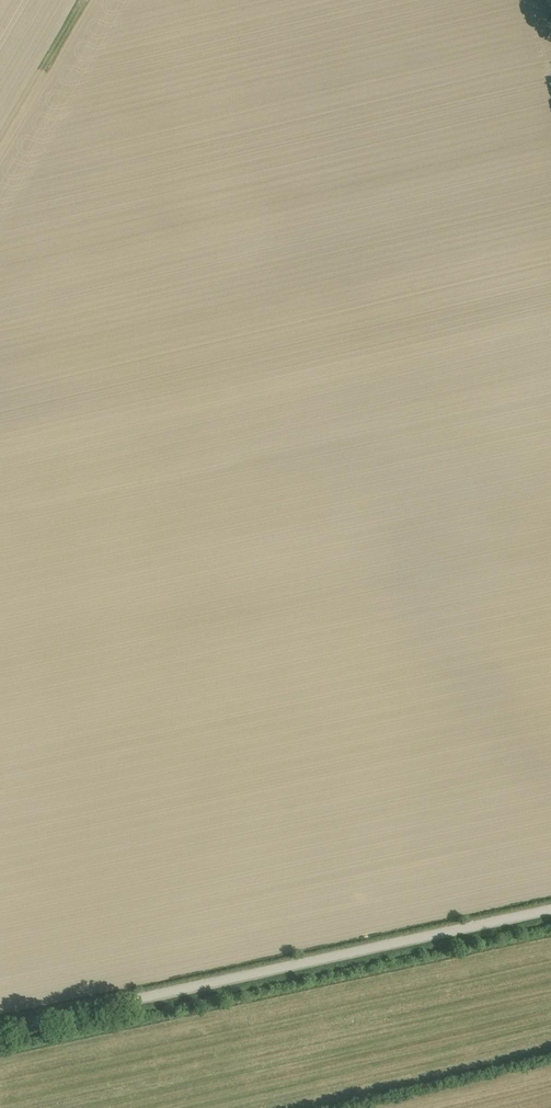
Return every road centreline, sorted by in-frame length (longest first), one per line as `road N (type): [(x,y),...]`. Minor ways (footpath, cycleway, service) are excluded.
road 1 (unclassified): [(0,1033),(550,909)]

